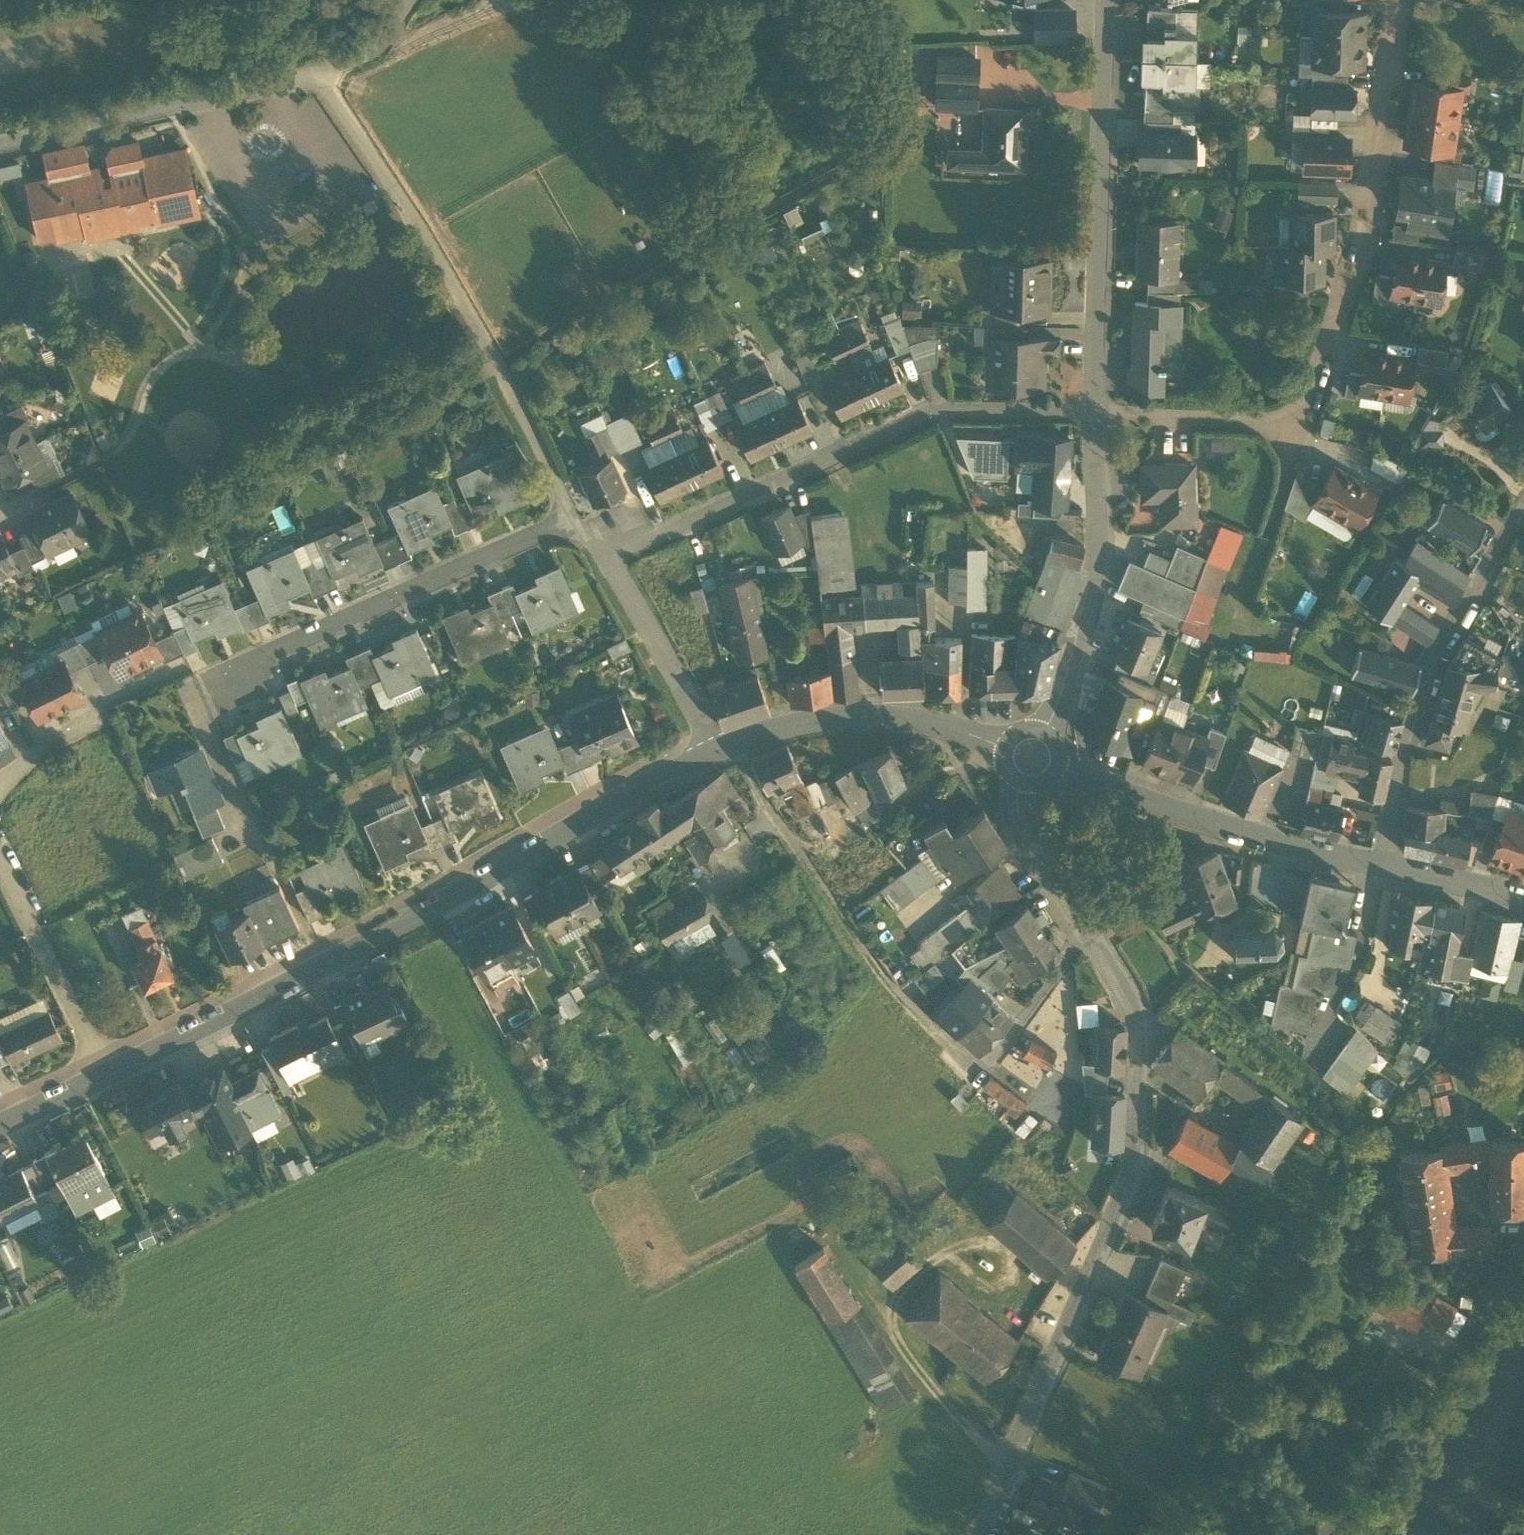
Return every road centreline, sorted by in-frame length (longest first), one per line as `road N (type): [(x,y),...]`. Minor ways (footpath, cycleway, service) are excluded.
road 1 (residential): [(0,142),(310,71),(420,222),(572,522)]
road 2 (tertiary): [(110,1076),(392,937),(717,748)]
road 3 (residential): [(973,1534),(1137,1164),(1142,1018),(1086,932)]
road 4 (residential): [(1404,0),(1369,235),(1300,421),(1096,415)]
road 5 (residential): [(717,748),(740,759),(887,985),(977,1079),(1086,932)]
road 6 (residential): [(1096,415),(935,409),(607,560)]
road 7 (residential): [(1109,0),(1096,415)]
road 8 (residential): [(1379,868),(1431,655),(1522,505)]
road 9 (residential): [(572,522),(229,679)]
road 10 (residential): [(1523,1248),(1348,1503),(1317,1534)]
road 11 (tertiary): [(1058,769),(1221,828),(1379,868)]
road 12 (residential): [(1096,415),(1099,537),(1047,735)]
road 13 (tertiary): [(717,748),(829,718),(870,716),(1005,747)]
road 14 (residential): [(110,1076),(0,864)]
road 15 (residential): [(607,560),(717,748)]
road 16 (residential): [(1086,932),(1036,855),(1025,786)]
road 17 (tertiary): [(1379,868),(1523,905)]
road 18 (residential): [(108,715),(0,780)]
road 19 (tertiary): [(0,1127),(110,1076)]

